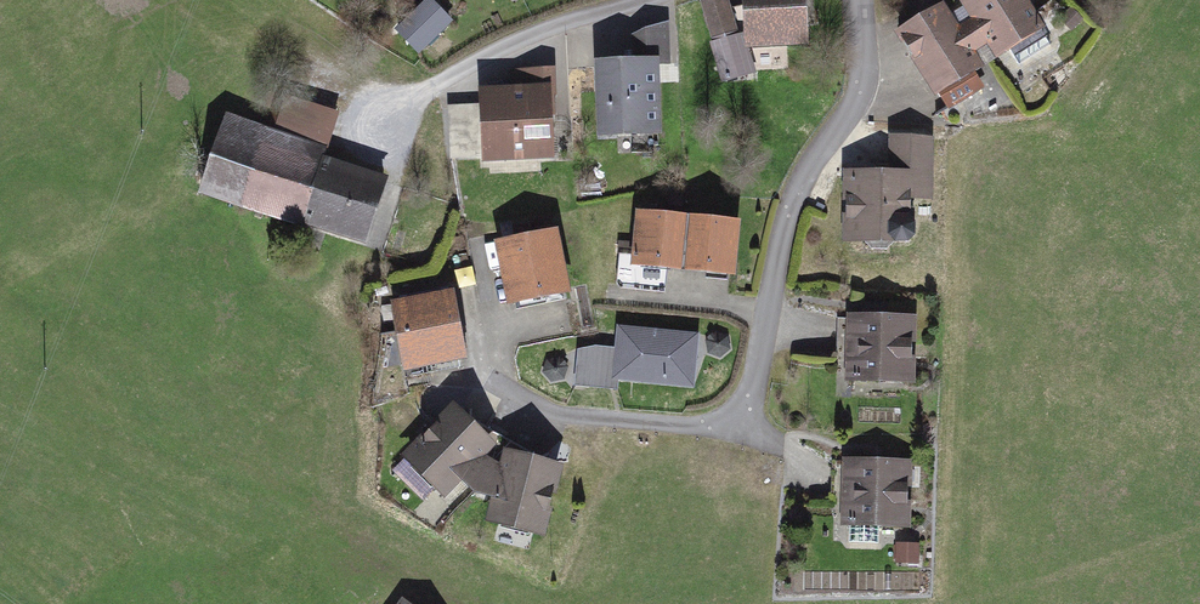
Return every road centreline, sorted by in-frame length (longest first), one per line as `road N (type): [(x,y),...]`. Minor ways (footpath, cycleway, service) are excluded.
road 1 (residential): [(862,0),(869,71),(800,183),(750,373),(675,439),(532,412),(489,377)]
road 2 (residential): [(382,140),(482,65),(670,0)]

